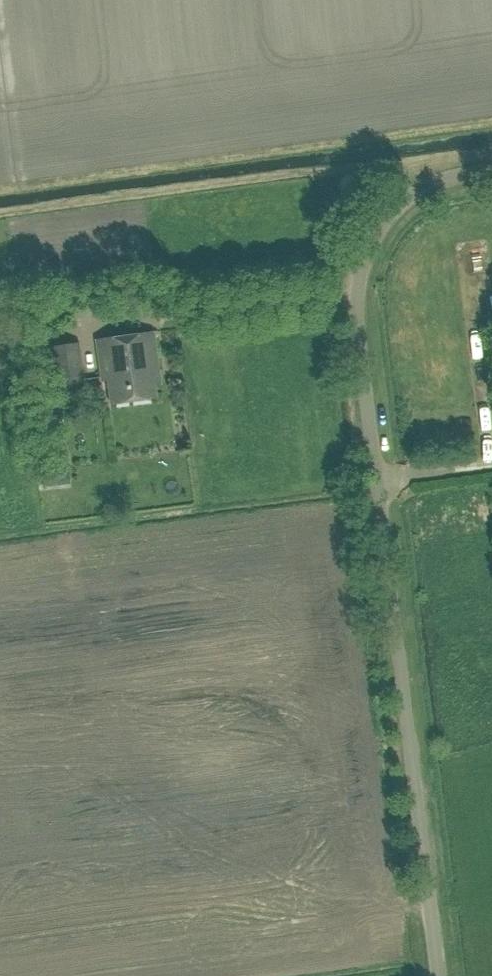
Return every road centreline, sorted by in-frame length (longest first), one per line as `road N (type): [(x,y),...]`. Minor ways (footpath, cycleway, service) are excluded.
road 1 (unclassified): [(443,975),(359,299),(364,259),(413,178),(491,162)]

